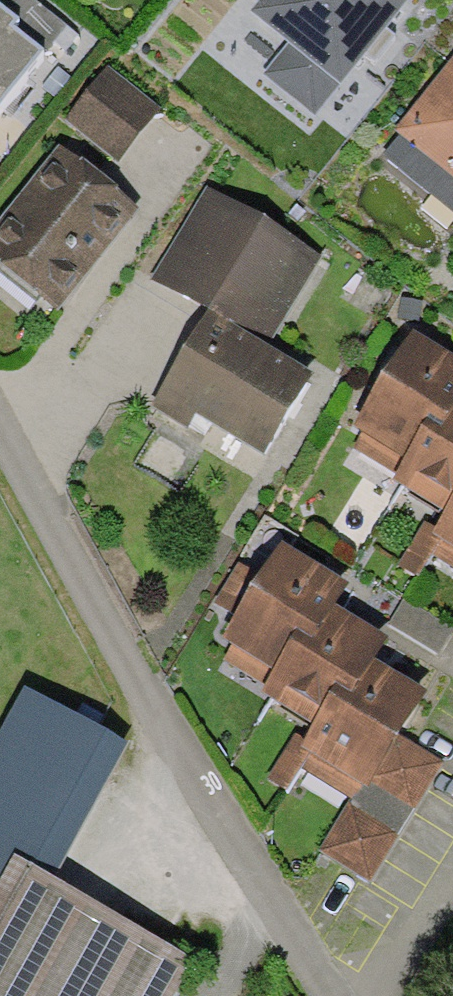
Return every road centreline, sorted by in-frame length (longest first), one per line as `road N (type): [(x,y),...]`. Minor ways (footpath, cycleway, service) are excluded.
road 1 (residential): [(329,995),(152,703),(0,425)]

